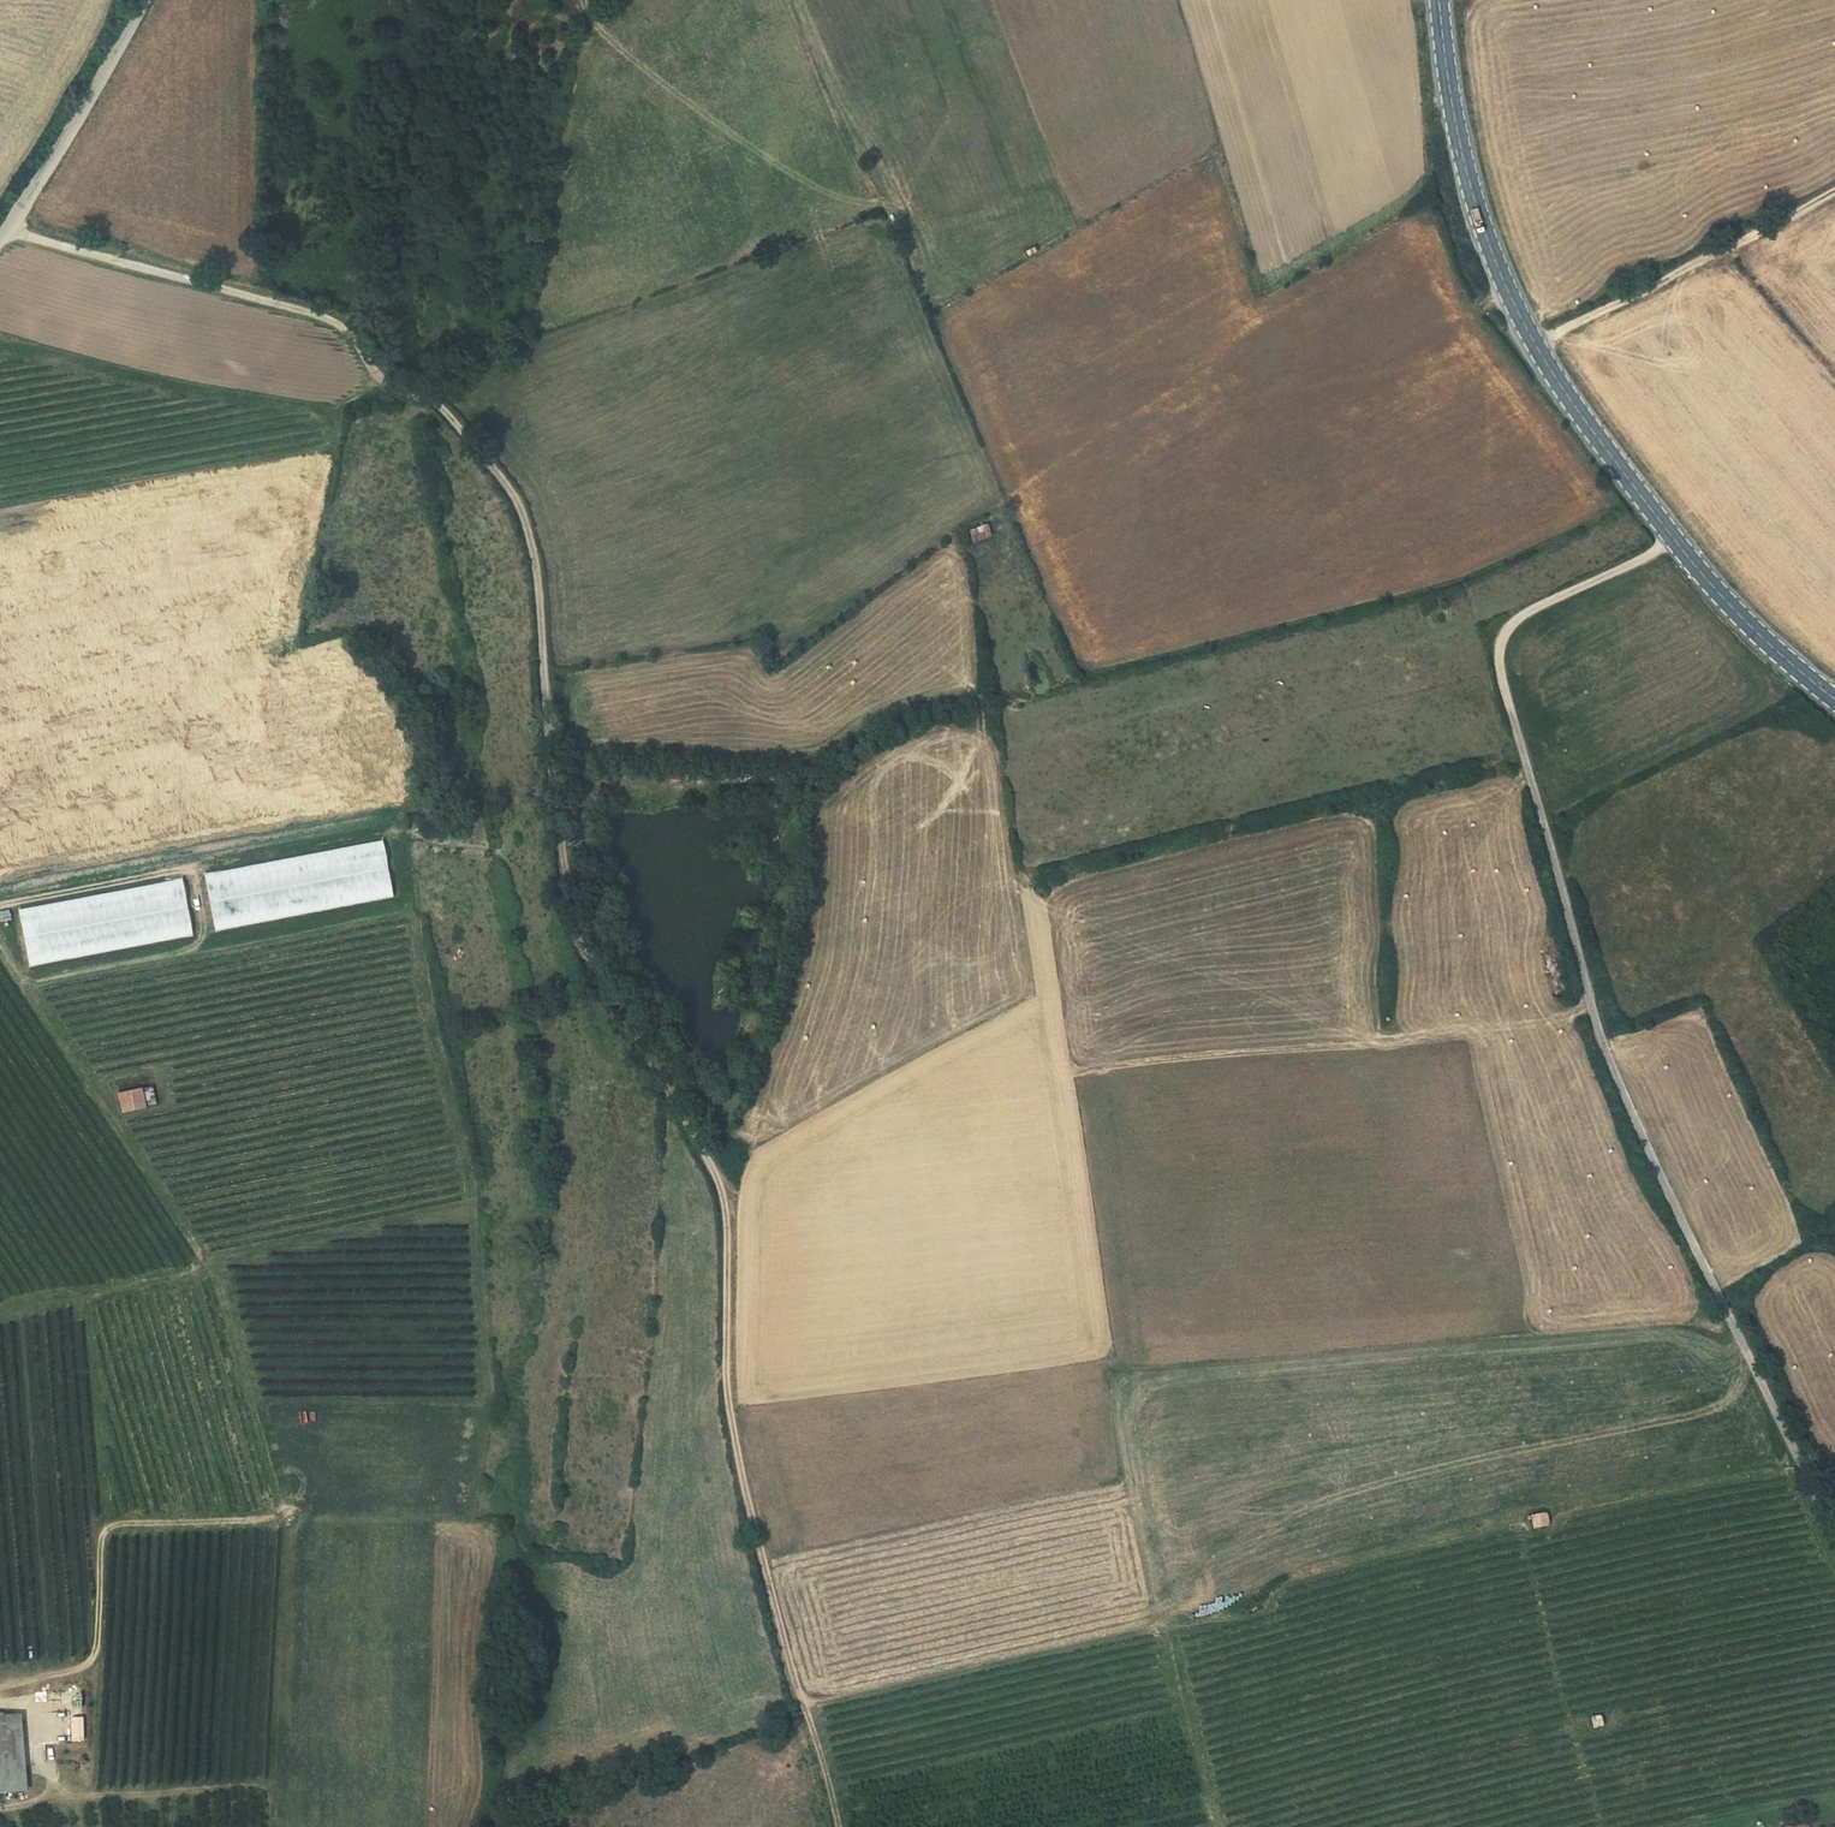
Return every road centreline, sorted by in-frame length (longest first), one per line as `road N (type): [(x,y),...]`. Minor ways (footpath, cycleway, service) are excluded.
road 1 (track): [(6,229),(351,325),(382,388),(435,403),(519,509),(540,599),(550,793),(576,940),(712,1167),(725,1208),(737,1468),(787,1687),(830,1826)]
road 2 (track): [(1677,542),(1509,623),(1494,659),(1588,1010),(1645,1150),(1834,1537)]
road 3 (tertiary): [(1441,0),(1468,180),(1537,350),(1677,542),(1834,701)]
road 4 (unclassified): [(0,240),(148,0)]

